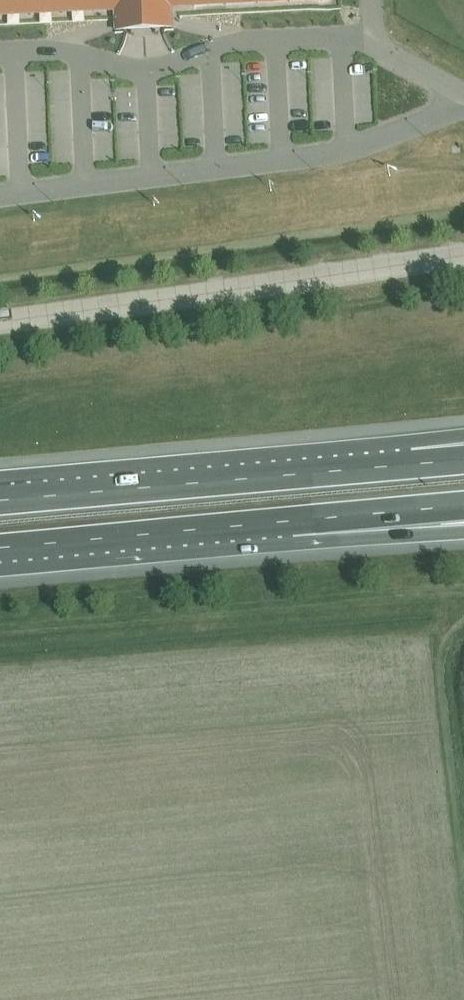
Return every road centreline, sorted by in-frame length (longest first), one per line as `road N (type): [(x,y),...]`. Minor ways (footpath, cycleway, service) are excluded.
road 1 (unclassified): [(0,318),(463,250)]
road 2 (motorway): [(414,464),(0,500)]
road 3 (motorway): [(0,547),(285,522)]
road 4 (motorway): [(285,522),(463,506)]
road 5 (motorway): [(285,522),(463,531)]

